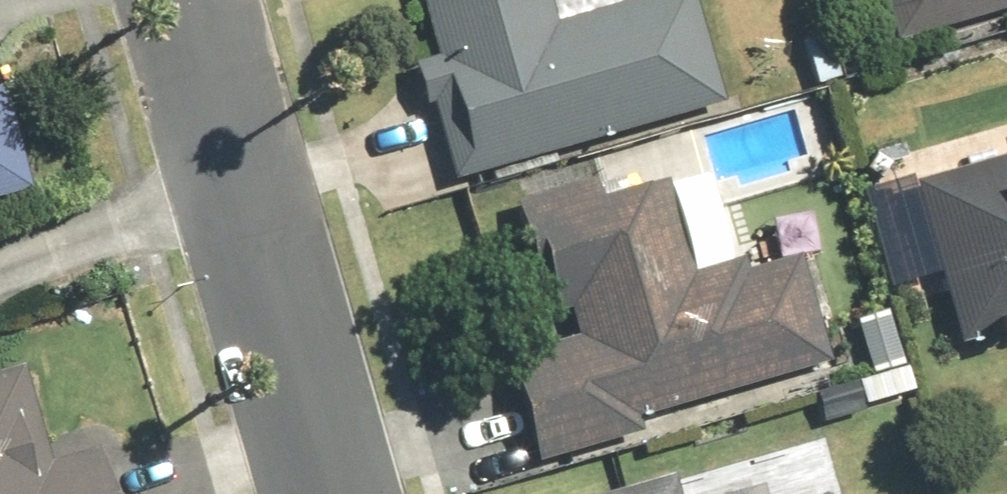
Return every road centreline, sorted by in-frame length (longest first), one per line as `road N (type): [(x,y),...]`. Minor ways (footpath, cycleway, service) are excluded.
road 1 (residential): [(337,493),(249,190)]
road 2 (residential): [(0,273),(249,190)]
road 3 (residential): [(249,190),(193,0)]

